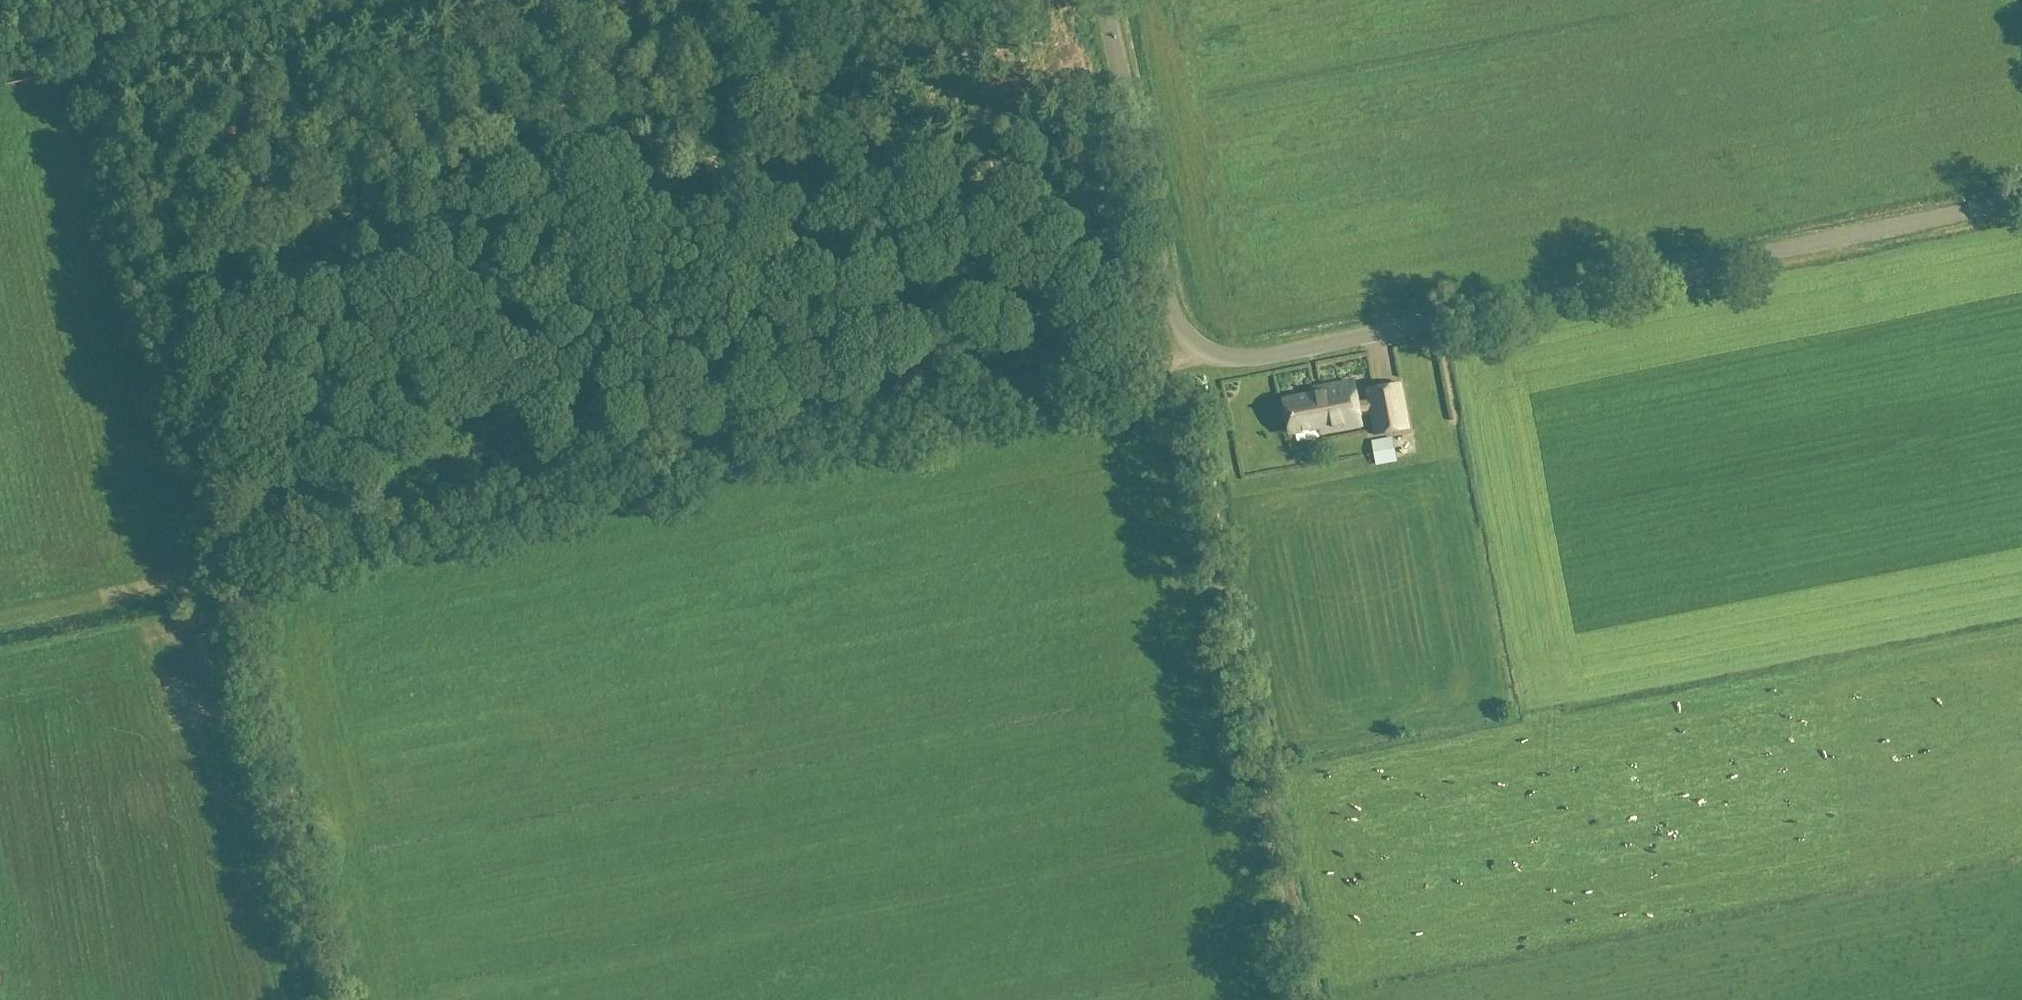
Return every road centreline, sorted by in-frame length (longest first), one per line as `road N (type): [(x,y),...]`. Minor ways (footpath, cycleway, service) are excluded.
road 1 (track): [(1207,355),(1166,381),(220,571)]
road 2 (unclassified): [(1188,341),(1226,361),(1253,364),(2021,206)]
road 3 (track): [(220,571),(335,999)]
road 4 (unclassified): [(1188,341),(1166,286),(1104,0)]

